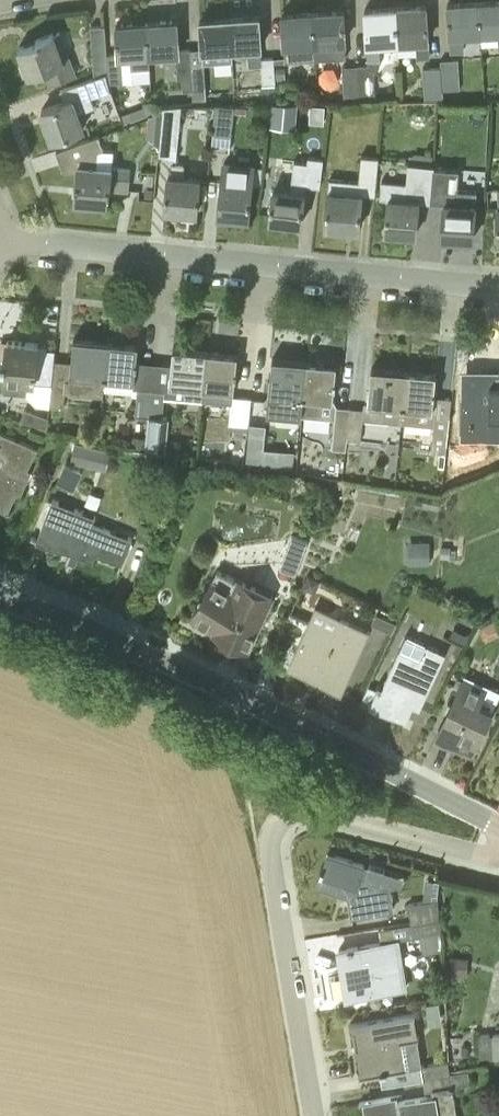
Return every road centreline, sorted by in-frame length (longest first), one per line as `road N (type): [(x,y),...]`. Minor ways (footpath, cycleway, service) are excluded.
road 1 (tertiary): [(498,830),(155,653),(0,589)]
road 2 (residential): [(498,858),(318,813),(277,830),(272,855),(315,1115)]
road 3 (residential): [(498,282),(4,238)]

